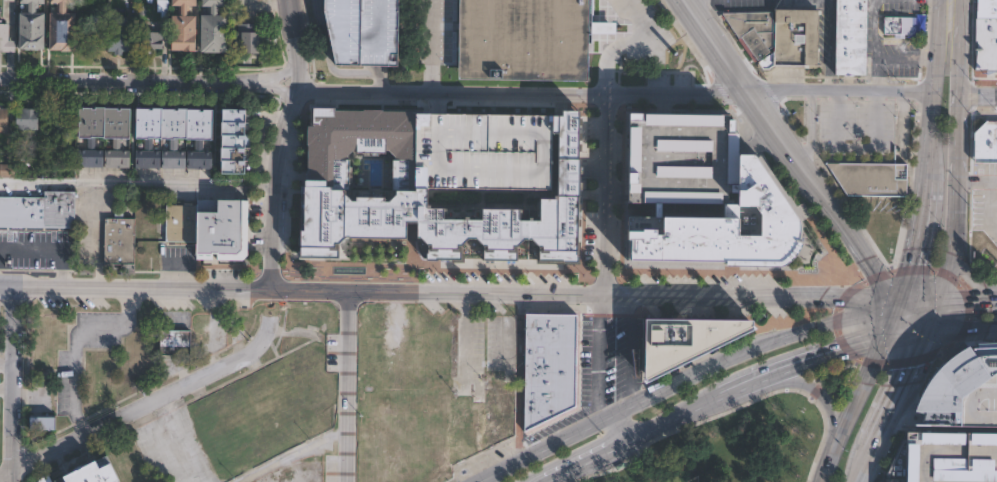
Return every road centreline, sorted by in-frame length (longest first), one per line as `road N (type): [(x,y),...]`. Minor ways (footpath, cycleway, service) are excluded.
road 1 (tertiary): [(896,305),(843,296),(0,287)]
road 2 (tertiary): [(689,0),(896,305)]
road 3 (residential): [(269,315),(250,348),(0,475)]
road 4 (residential): [(294,82),(309,89),(607,94)]
road 5 (residential): [(294,82),(0,75)]
road 6 (primary): [(896,305),(736,355),(630,407)]
road 7 (primary): [(709,400),(860,343),(927,332)]
road 8 (secondary): [(935,304),(957,239),(961,97)]
road 9 (residential): [(294,82),(277,158),(273,290)]
road 10 (residential): [(607,94),(605,295)]
road 11 (residential): [(13,287),(10,481)]
road 12 (secondary): [(896,305),(823,481)]
road 13 (residential): [(347,291),(349,481)]
road 14 (primary): [(709,400),(789,382),(807,387),(828,414),(830,462)]
road 15 (residential): [(931,95),(749,92)]
road 16 (primary): [(630,407),(475,481)]
road 17 (residential): [(749,92),(607,94)]
road 18 (secondary): [(927,181),(896,305)]

